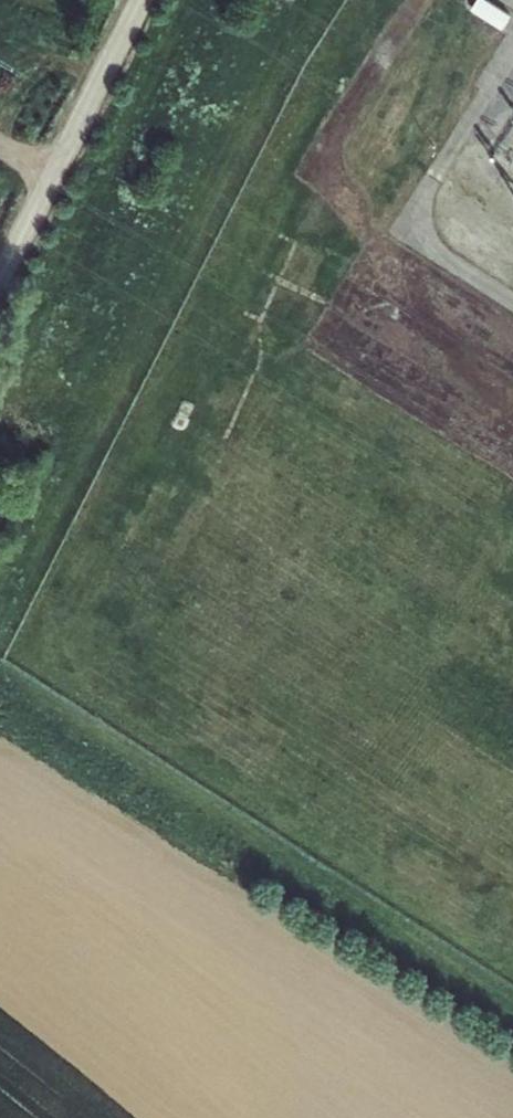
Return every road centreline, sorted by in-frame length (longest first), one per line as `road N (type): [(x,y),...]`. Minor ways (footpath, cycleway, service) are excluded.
road 1 (unclassified): [(139,0),(0,282)]

